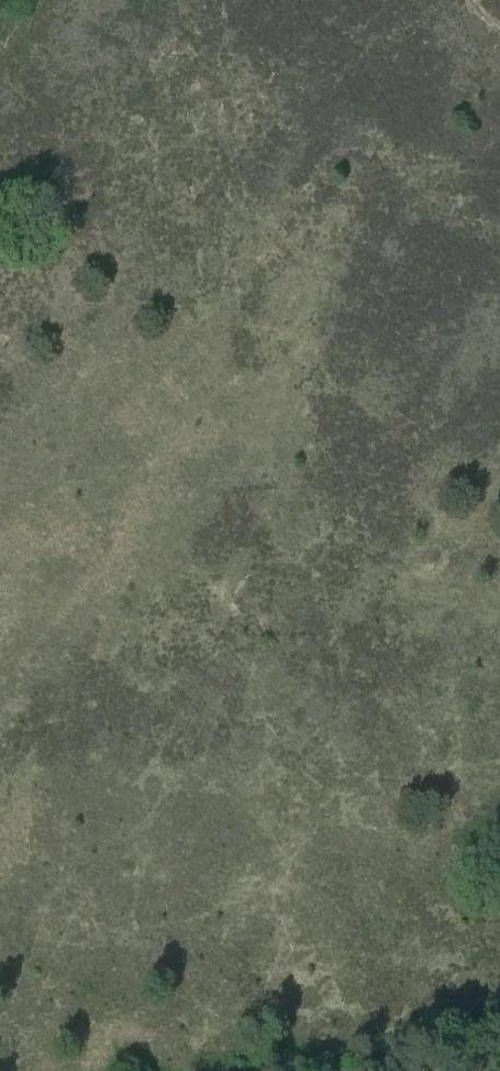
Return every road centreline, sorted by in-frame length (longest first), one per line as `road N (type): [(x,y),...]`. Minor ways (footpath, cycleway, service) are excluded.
road 1 (track): [(281,1070),(499,999)]

